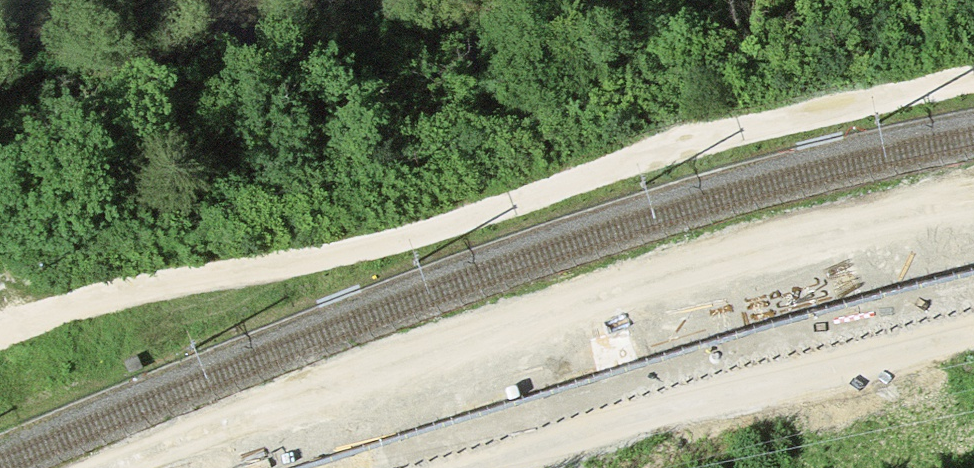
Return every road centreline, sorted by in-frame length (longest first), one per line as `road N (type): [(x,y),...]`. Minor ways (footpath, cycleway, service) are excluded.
road 1 (track): [(0,334),(119,292),(358,249),(501,199),(747,130),(973,78)]
road 2 (track): [(286,467),(472,364),(551,331),(724,287),(829,281),(973,296)]

